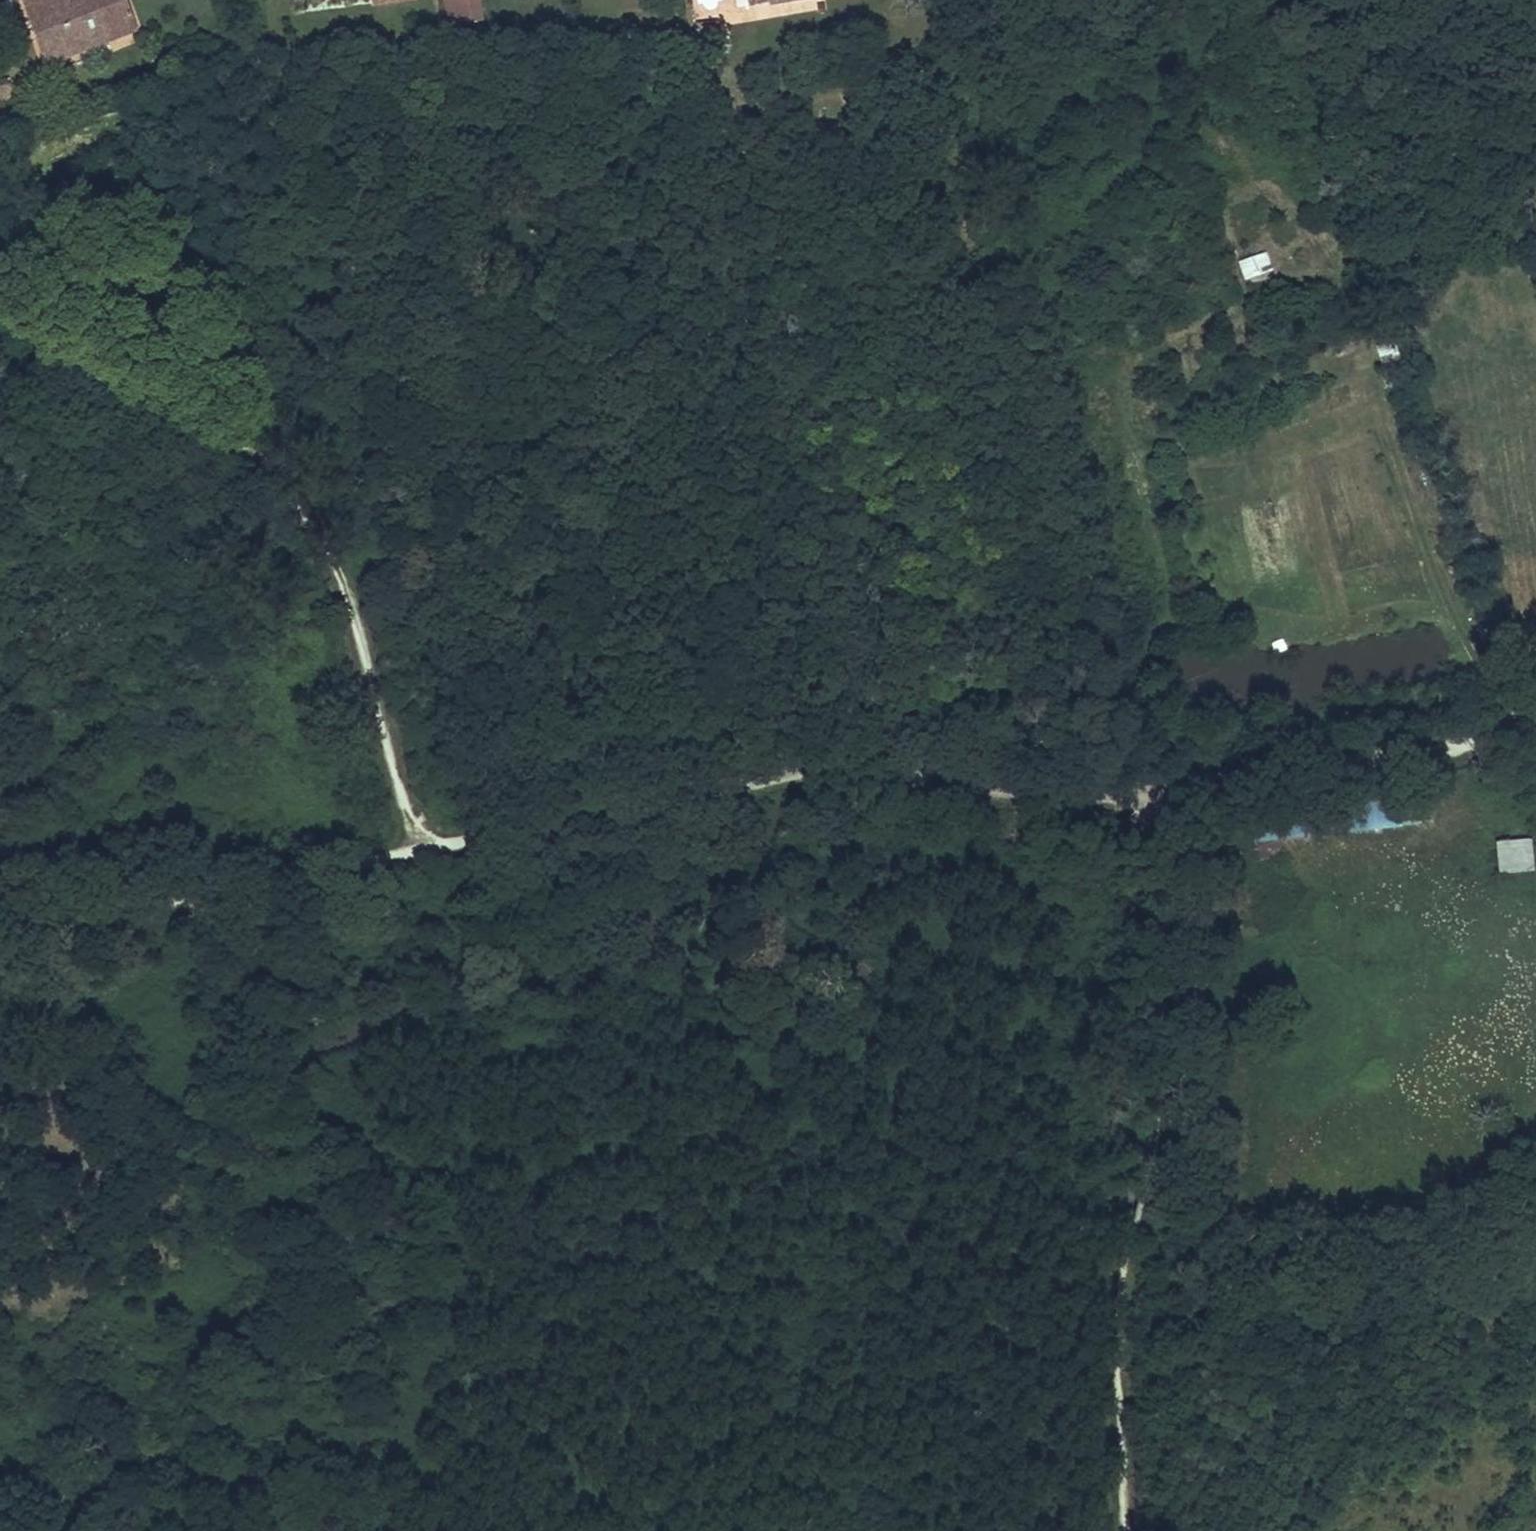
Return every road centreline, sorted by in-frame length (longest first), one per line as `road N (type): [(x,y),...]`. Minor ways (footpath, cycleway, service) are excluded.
road 1 (track): [(0,949),(725,782),(913,770),(1136,787),(1427,749),(1535,717)]

